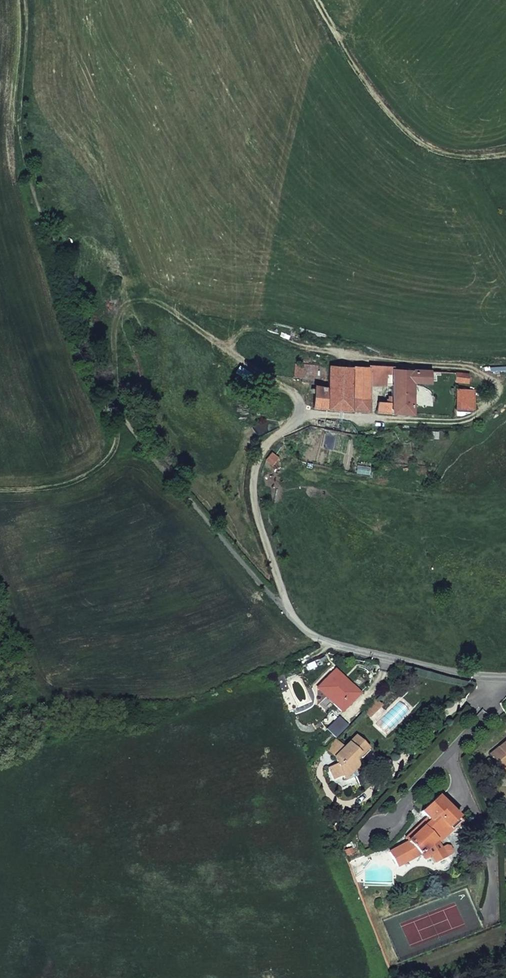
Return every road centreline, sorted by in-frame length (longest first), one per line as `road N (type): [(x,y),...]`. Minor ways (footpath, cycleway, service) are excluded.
road 1 (residential): [(295,417),(257,457),(253,486),(290,614),(345,649),(505,676)]
road 2 (track): [(125,397),(138,428),(290,614)]

